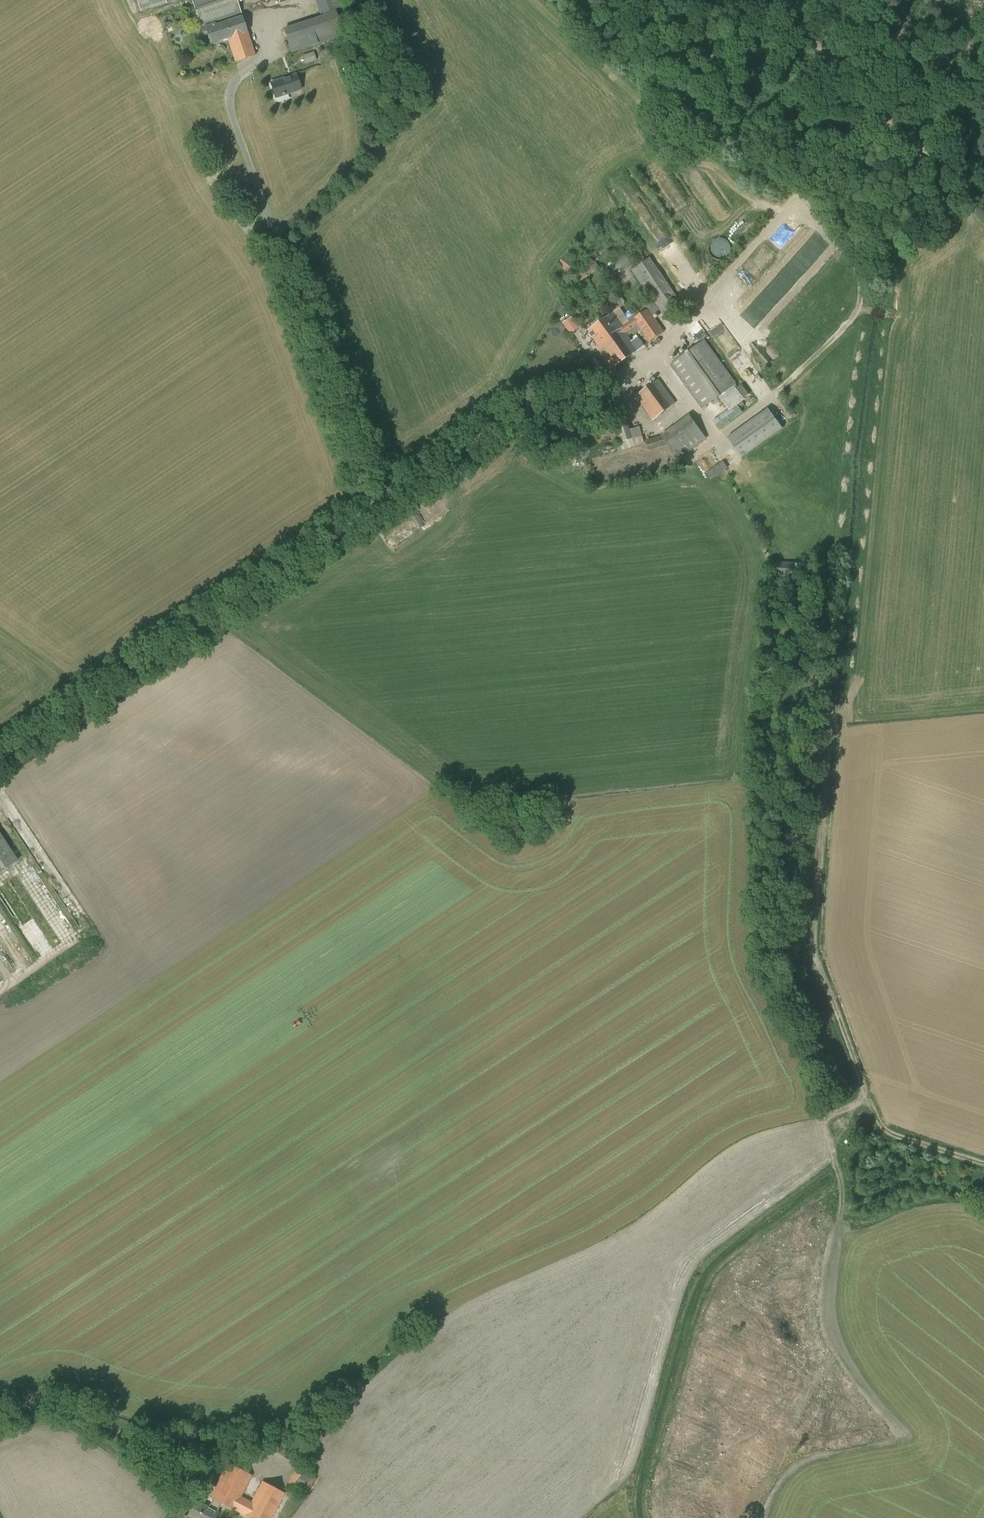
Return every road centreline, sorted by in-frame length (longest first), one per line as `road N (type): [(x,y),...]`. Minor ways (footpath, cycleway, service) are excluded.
road 1 (unclassified): [(0,760),(527,409)]

